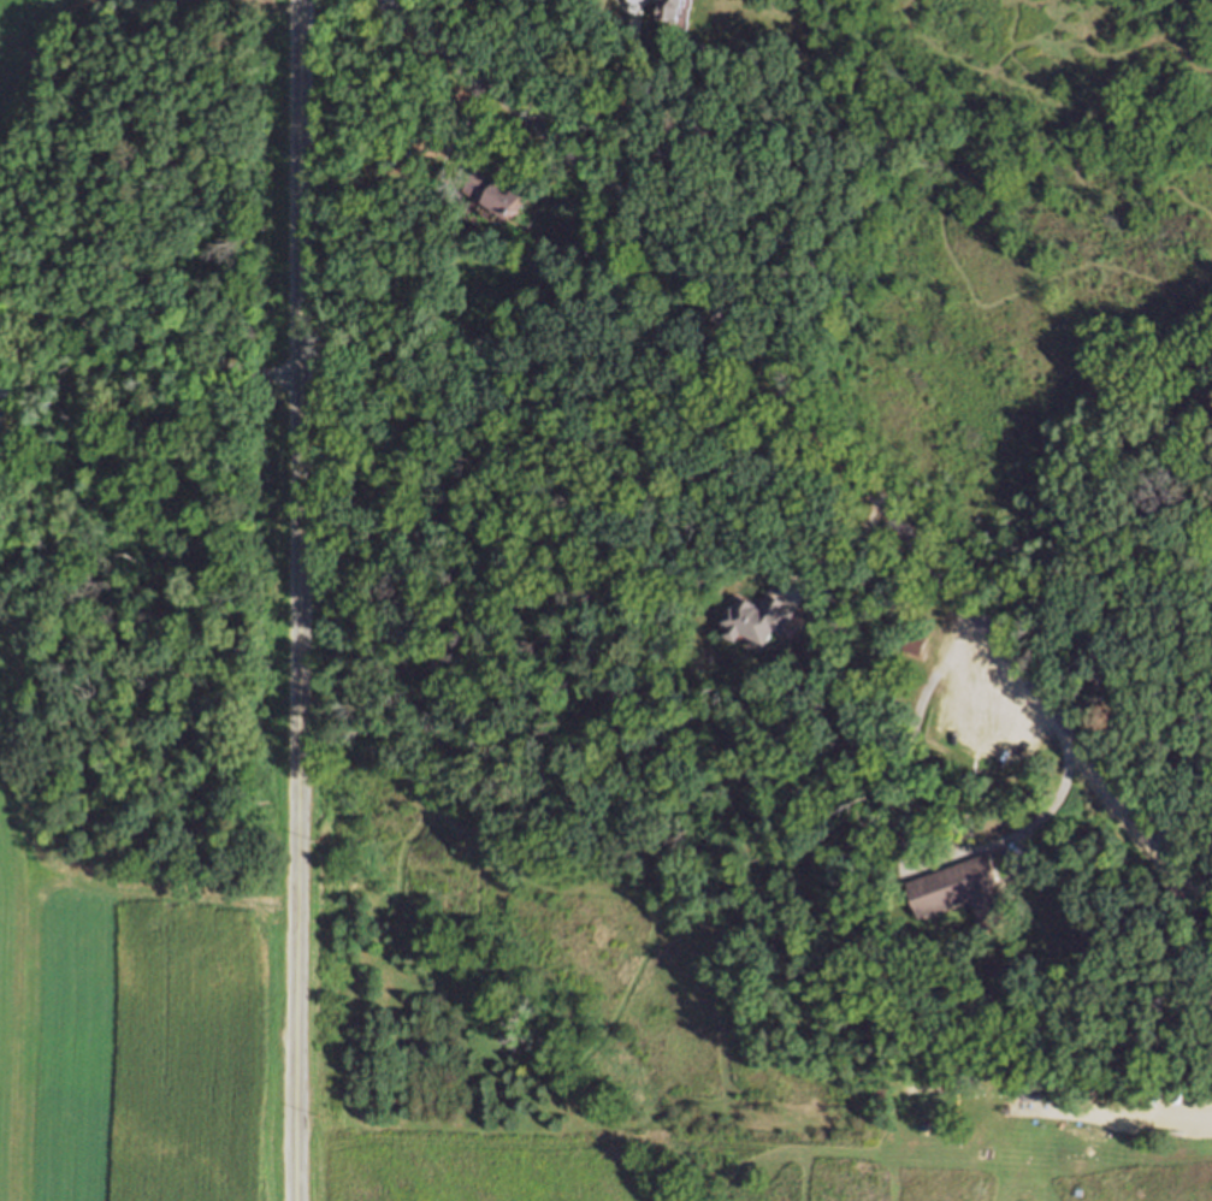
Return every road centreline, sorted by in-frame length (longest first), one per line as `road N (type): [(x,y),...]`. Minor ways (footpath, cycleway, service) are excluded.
road 1 (secondary): [(296,1200),(301,0)]
road 2 (residential): [(1151,826),(623,207),(383,0)]

